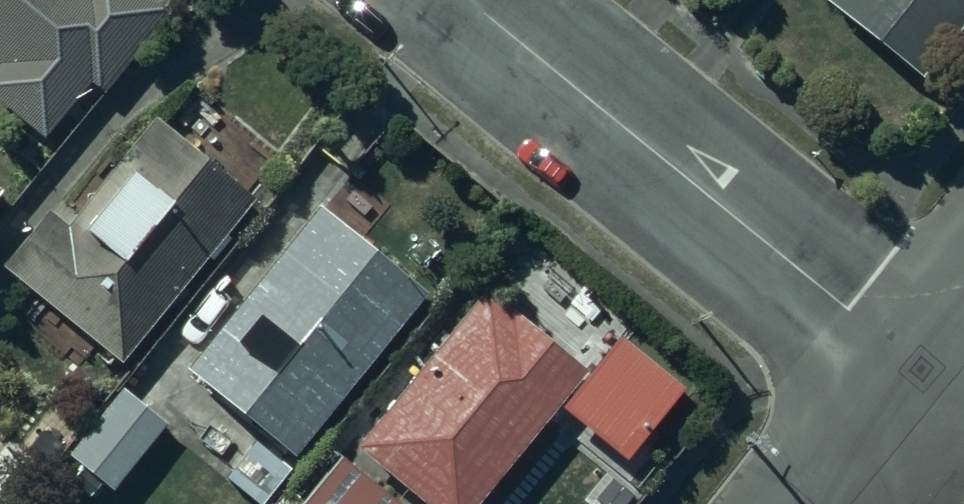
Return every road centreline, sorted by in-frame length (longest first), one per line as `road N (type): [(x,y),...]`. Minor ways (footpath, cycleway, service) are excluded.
road 1 (residential): [(469,0),(848,310),(920,348)]
road 2 (residential): [(920,348),(791,503)]

